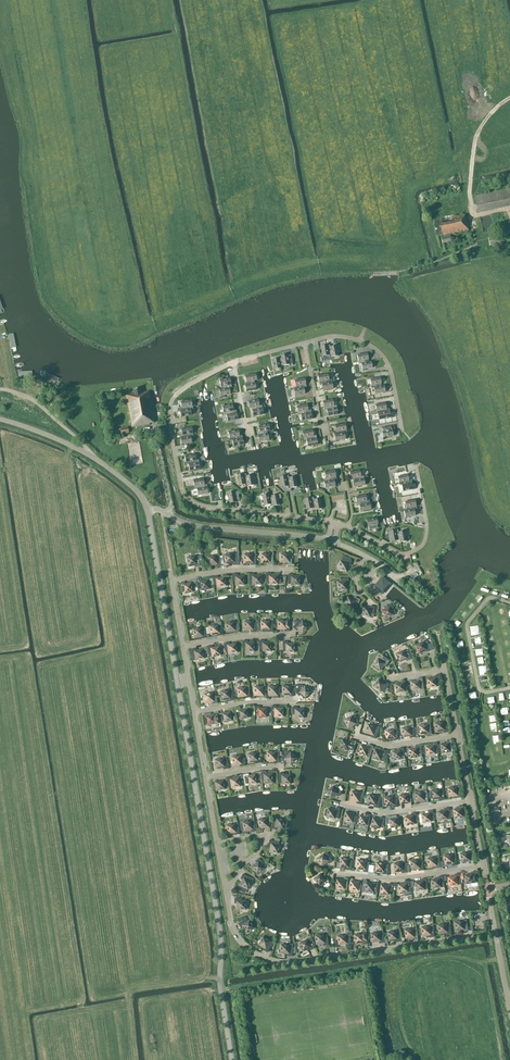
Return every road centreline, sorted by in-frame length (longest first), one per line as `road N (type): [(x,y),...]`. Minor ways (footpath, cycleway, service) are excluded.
road 1 (unclassified): [(231,1059),(221,937),(177,682)]
road 2 (residential): [(335,523),(215,510),(183,493),(173,397),(233,363)]
road 3 (residential): [(495,933),(273,961),(244,946),(225,893)]
road 4 (unclassified): [(330,541),(203,527),(147,509)]
road 5 (unclassified): [(177,682),(147,509)]
road 6 (unclassified): [(147,509),(93,456),(0,420)]
road 7 (residential): [(416,466),(426,516),(422,545),(393,551),(348,526)]
road 8 (residential): [(402,429),(389,366),(373,347),(334,336),(305,343)]
road 9 (residential): [(333,872),(390,880),(483,866)]
road 10 (residential): [(340,804),(383,814),(470,801)]
road 11 (residential): [(225,893),(266,836),(216,844)]

